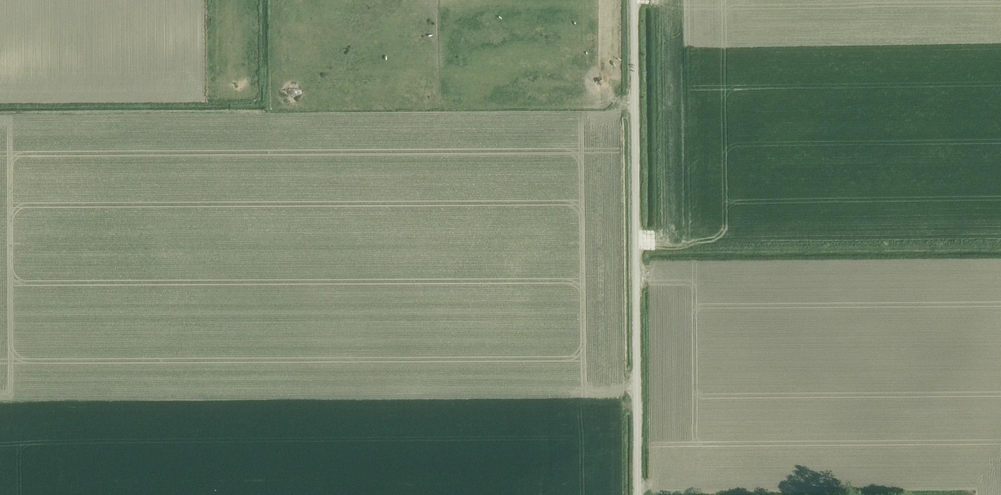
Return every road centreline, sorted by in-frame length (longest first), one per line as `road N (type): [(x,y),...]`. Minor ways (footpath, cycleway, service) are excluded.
road 1 (unclassified): [(635,494),(635,0)]

